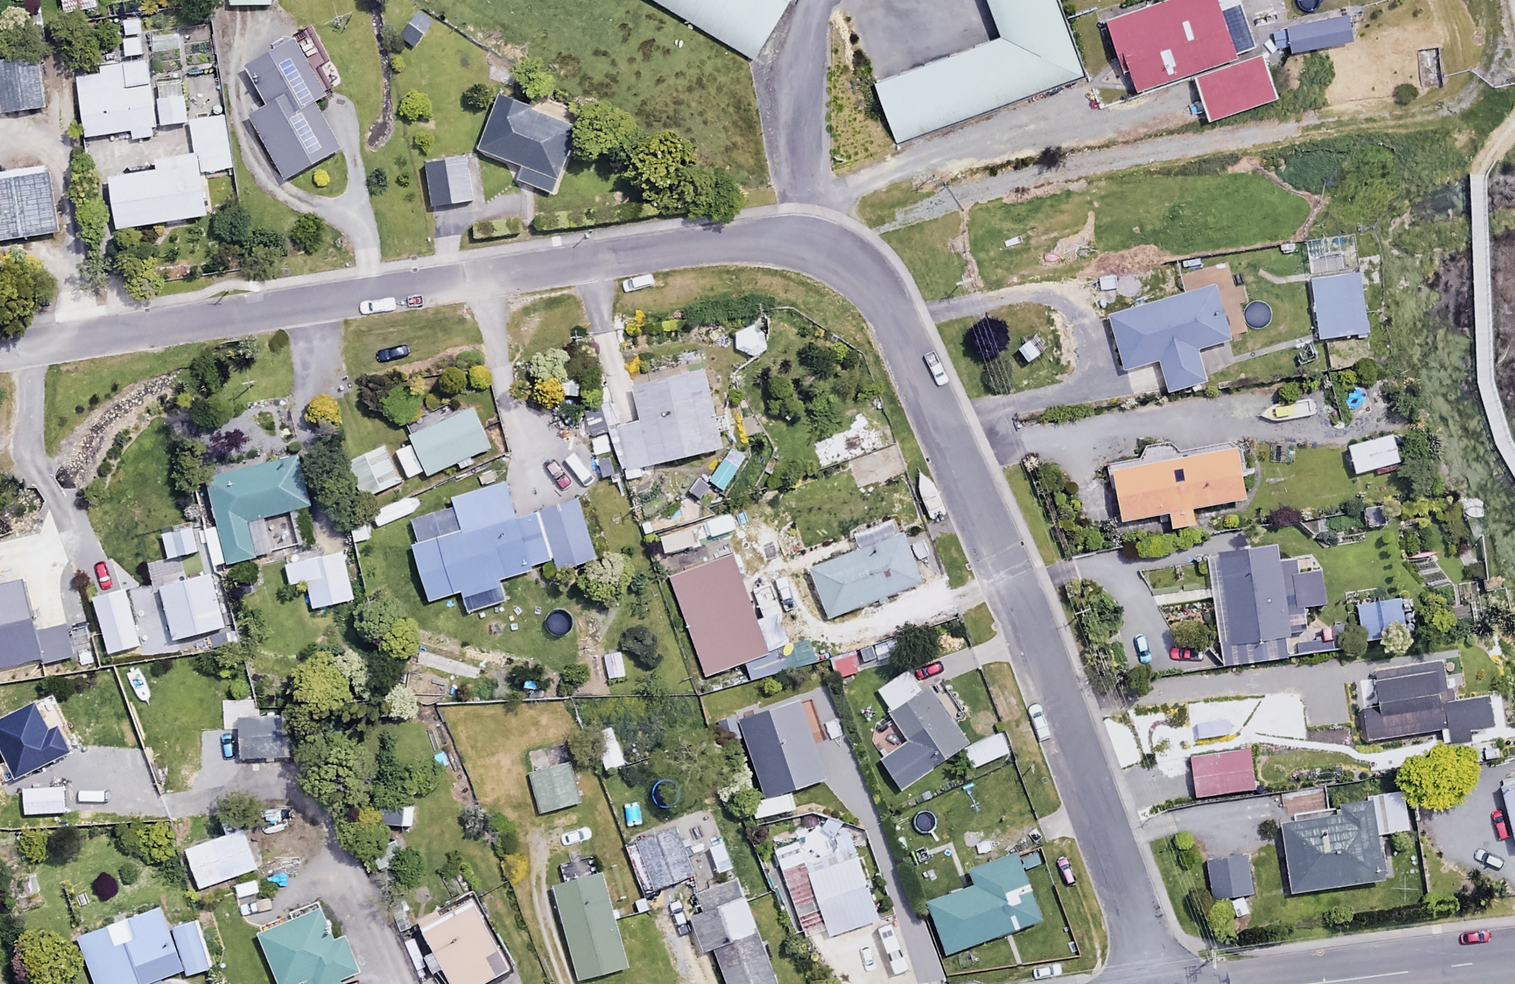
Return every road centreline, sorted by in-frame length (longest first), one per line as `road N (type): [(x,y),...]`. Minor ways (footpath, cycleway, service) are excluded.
road 1 (residential): [(0,351),(718,239),(777,235),(825,247),(865,269),(884,293),(1035,637),(1160,983)]
road 2 (tertiary): [(1514,953),(1263,983)]

